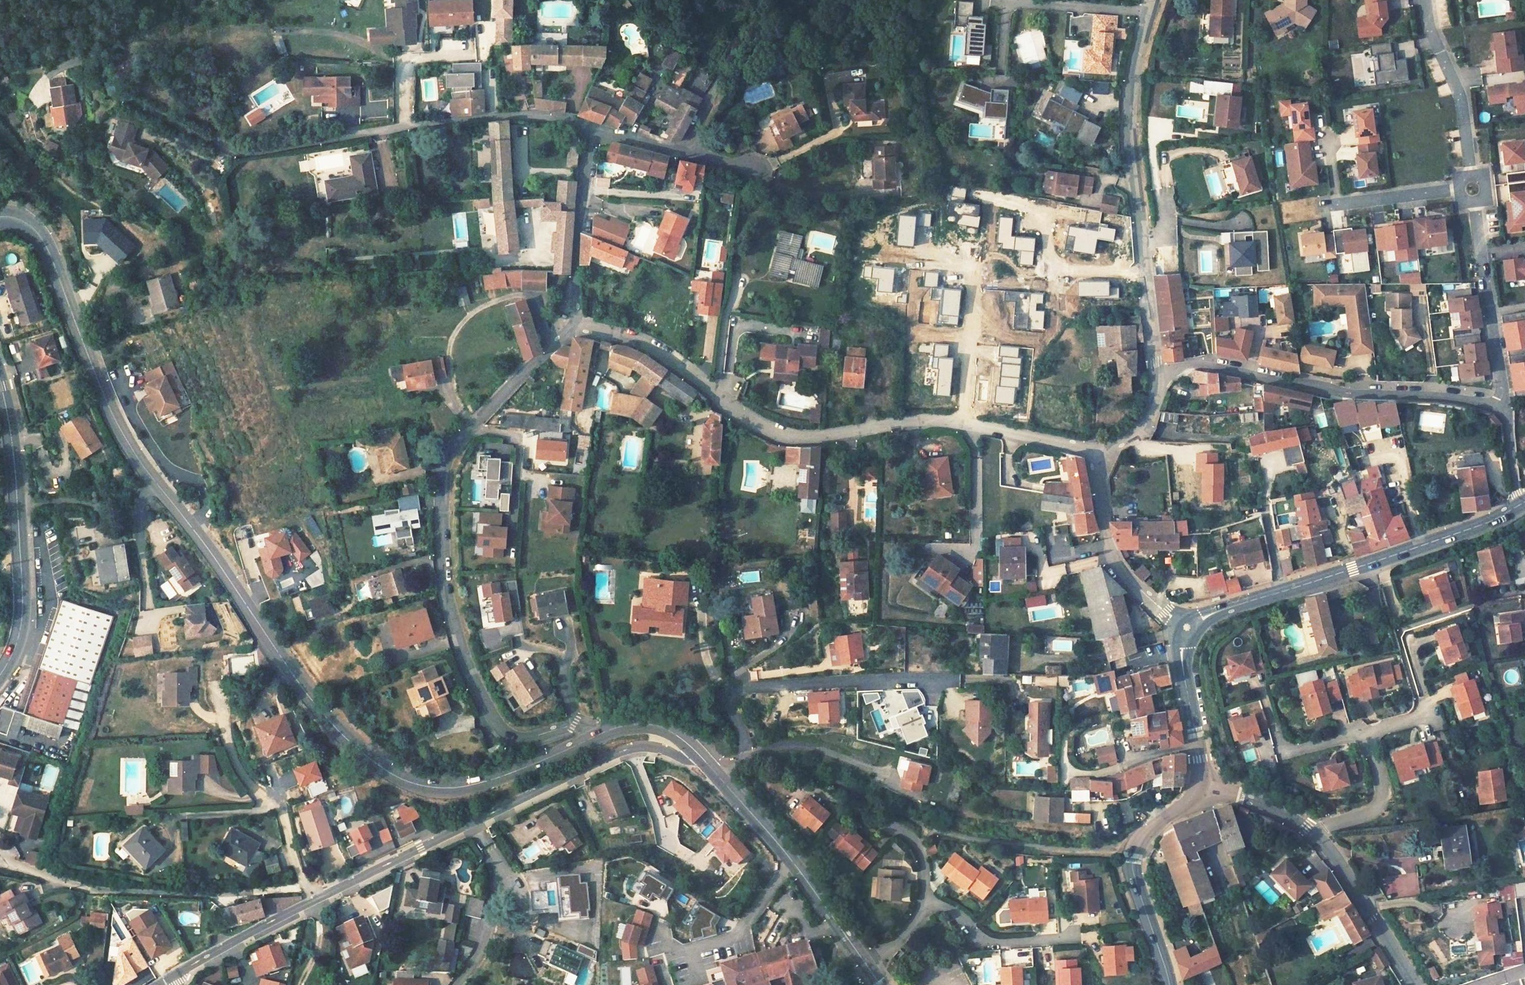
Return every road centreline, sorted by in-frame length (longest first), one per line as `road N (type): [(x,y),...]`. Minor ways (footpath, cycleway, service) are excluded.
road 1 (secondary): [(0,217),(36,232),(119,431),(327,720),(363,754),(401,780),(440,789),(508,774),(594,737)]
road 2 (residential): [(569,321),(650,347),(759,427),(794,437),(930,420),(1101,456)]
road 3 (residential): [(594,737),(574,725),(517,738),(499,725),(464,653),(445,557),(450,453),(569,321)]
road 4 (residential): [(596,133),(567,118),(528,115),(236,152),(100,65)]
road 5 (residential): [(318,899),(621,752),(645,747),(687,757),(695,751)]
road 6 (residential): [(1157,375),(1132,122),(1136,61),(1151,0)]
road 7 (residential): [(1157,375),(1212,363),(1318,387),(1434,391),(1500,407)]
road 8 (secondary): [(1199,621),(1464,532),(1518,506)]
road 9 (residential): [(724,782),(746,747),(728,700),(735,687),(936,679)]
road 10 (secondary): [(0,673),(21,633),(23,609),(0,383)]
road 11 (residential): [(318,899),(302,880),(282,813),(239,769),(217,676)]
road 12 (residential): [(865,964),(899,943),(924,908),(946,912),(990,942),(1073,941)]
road 13 (secondary): [(1169,984),(1134,853),(1154,825),(1203,789)]
road 14 (secondary): [(724,782),(865,964)]
road 15 (unknown): [(979,195),(1044,212),(1050,260),(1063,270),(1148,272)]
road 16 (residential): [(1472,189),(1462,91),(1431,33),(1427,0)]
road 17 (residential): [(1177,620),(1131,582),(1111,553),(1101,456)]
road 18 (residential): [(569,321),(596,133)]
road 19 (residential): [(1419,984),(1316,830)]
road 20 (unknown): [(956,264),(973,270),(964,425)]
road 21 (residential): [(171,978),(318,899)]
road 22 (residential): [(690,149),(764,0)]
road 23 (residential): [(1472,189),(1321,207)]
road 24 (secondary): [(1203,789),(1184,639)]
road 25 (residential): [(1316,830),(1382,801),(1367,732)]
road 26 (residential): [(1316,830),(1249,797),(1203,789)]

